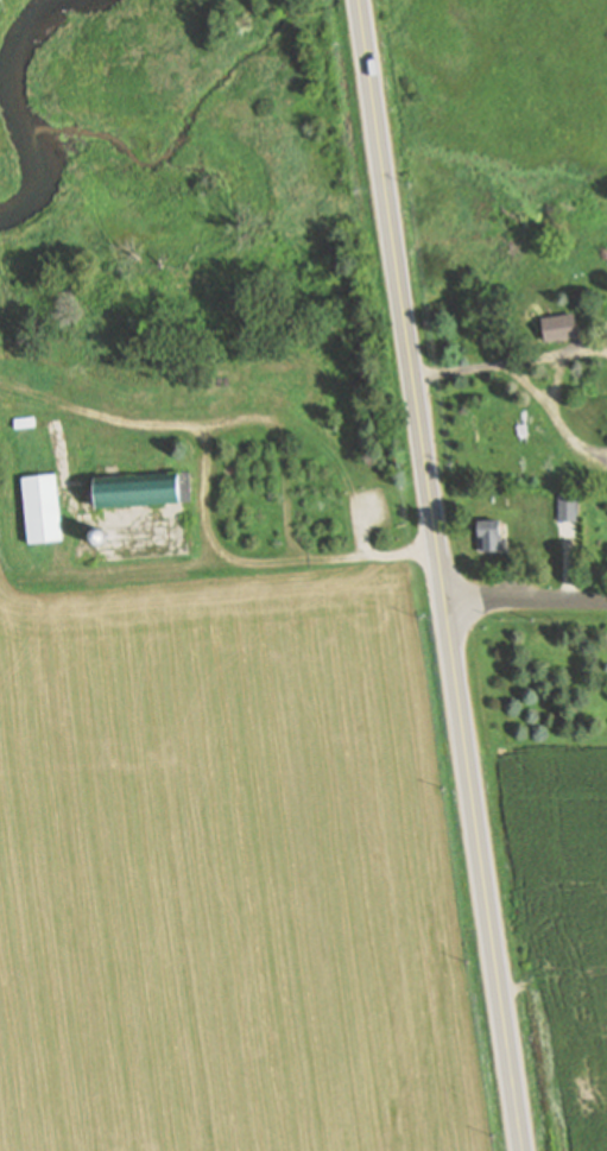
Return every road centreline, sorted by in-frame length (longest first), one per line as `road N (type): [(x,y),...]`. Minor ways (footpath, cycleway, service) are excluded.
road 1 (primary): [(359,0),(524,1150)]
road 2 (track): [(236,562),(39,578)]
road 3 (residential): [(606,602),(444,597)]

